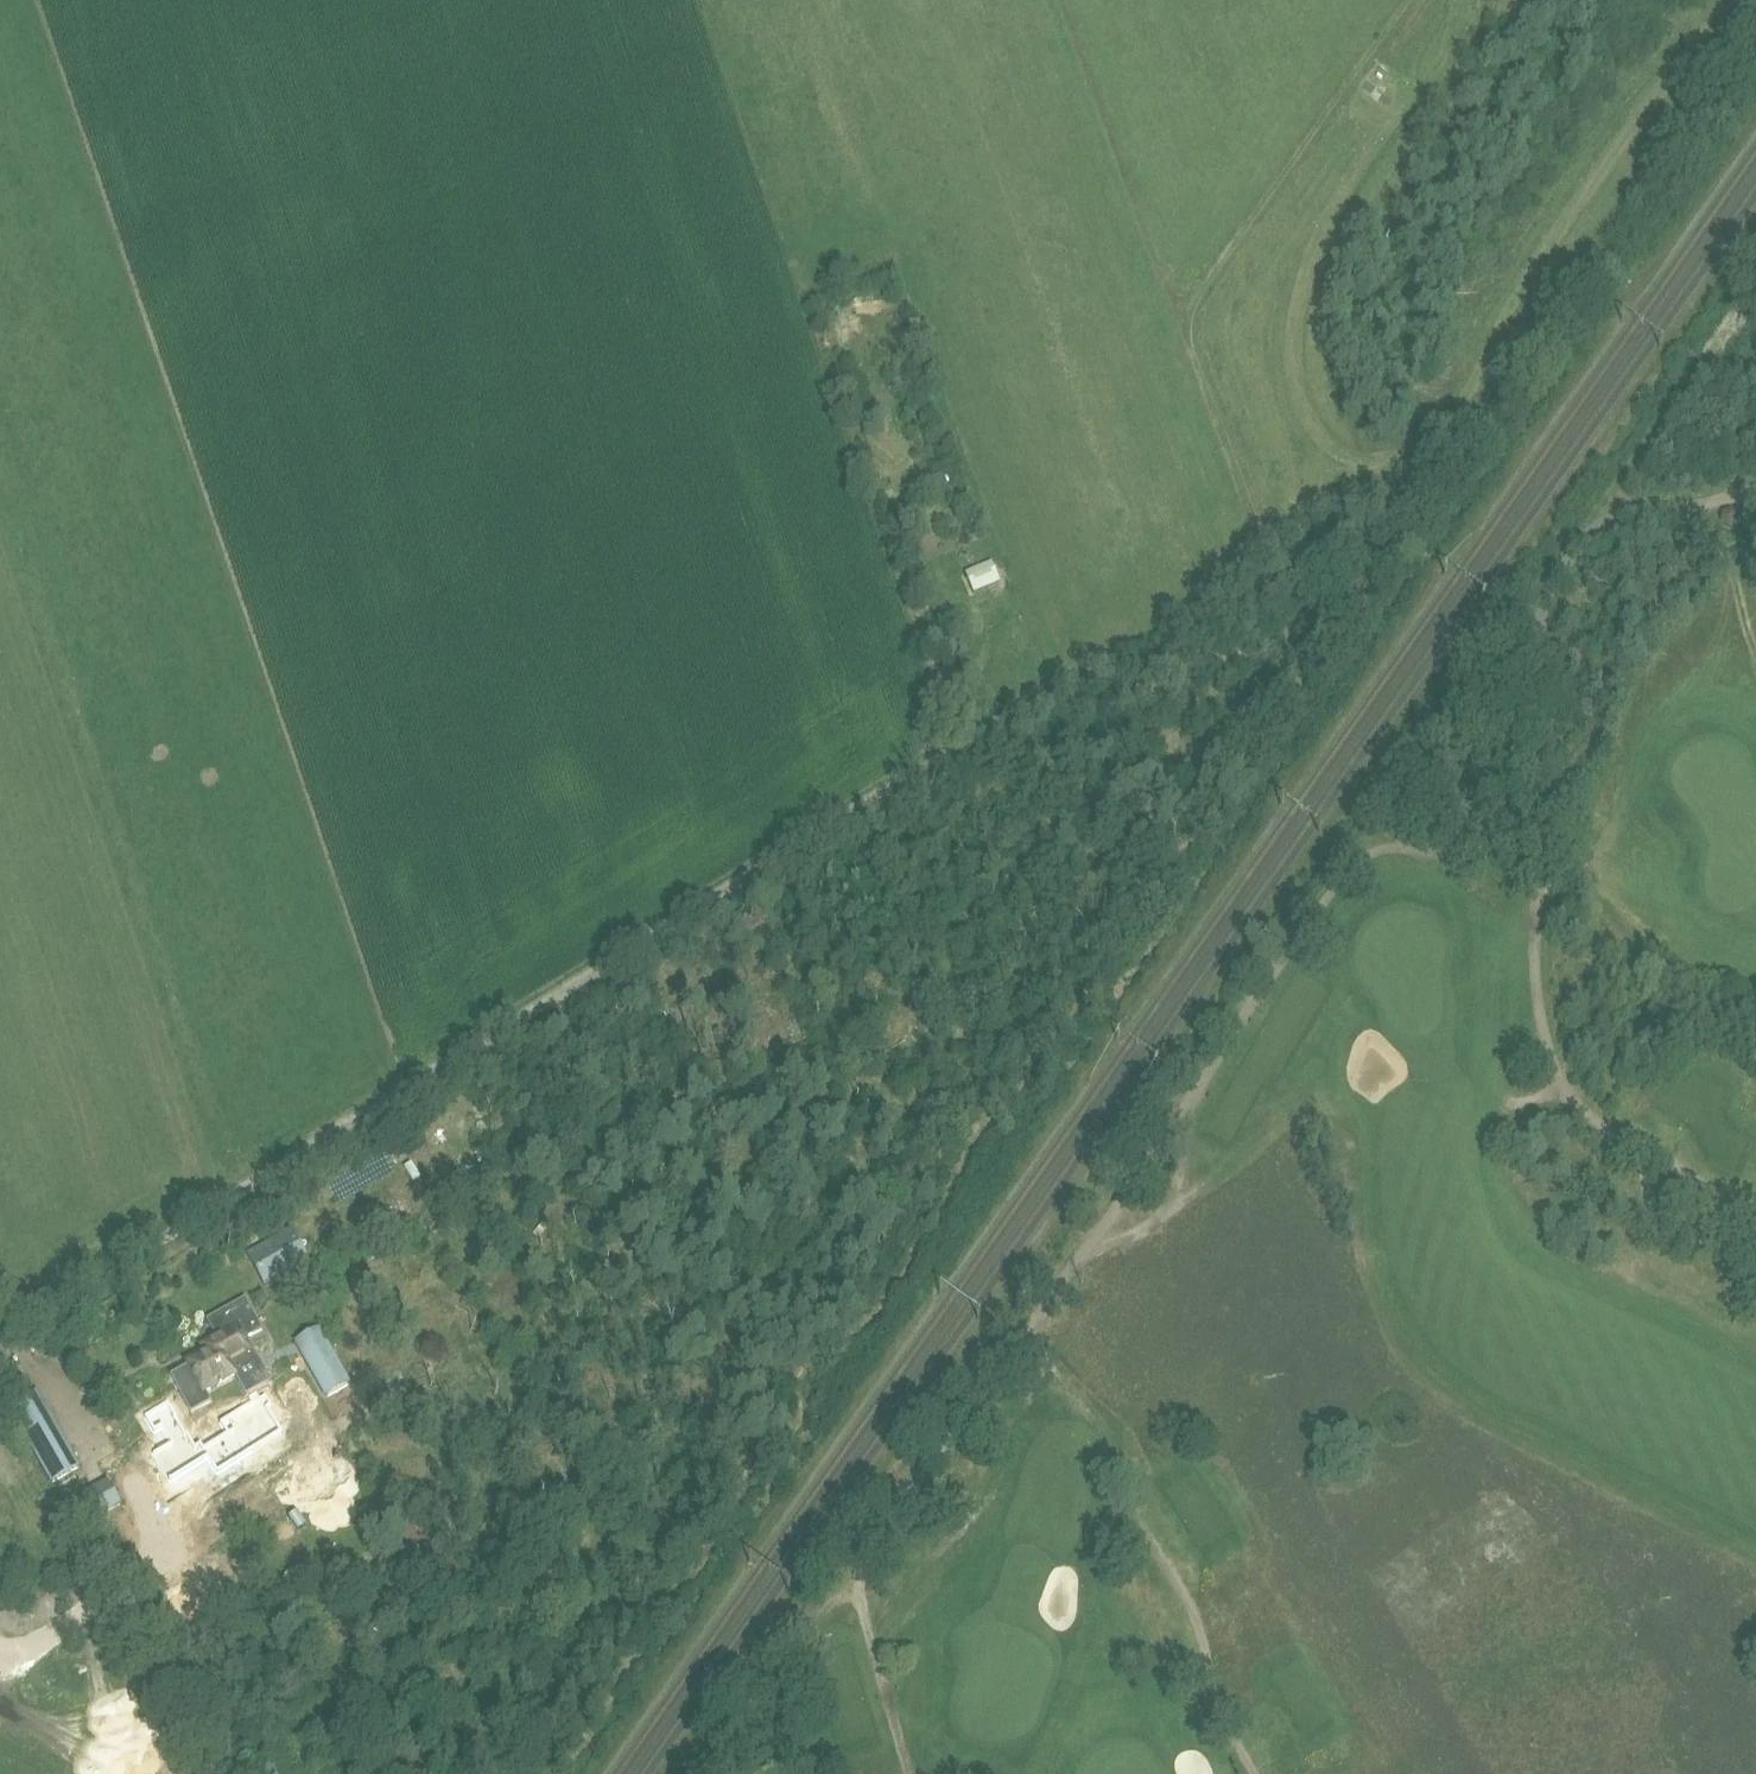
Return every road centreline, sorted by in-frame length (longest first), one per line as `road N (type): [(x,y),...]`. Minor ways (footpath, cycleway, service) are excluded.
road 1 (track): [(0,1336),(943,755)]
road 2 (track): [(1160,208),(1306,0)]

